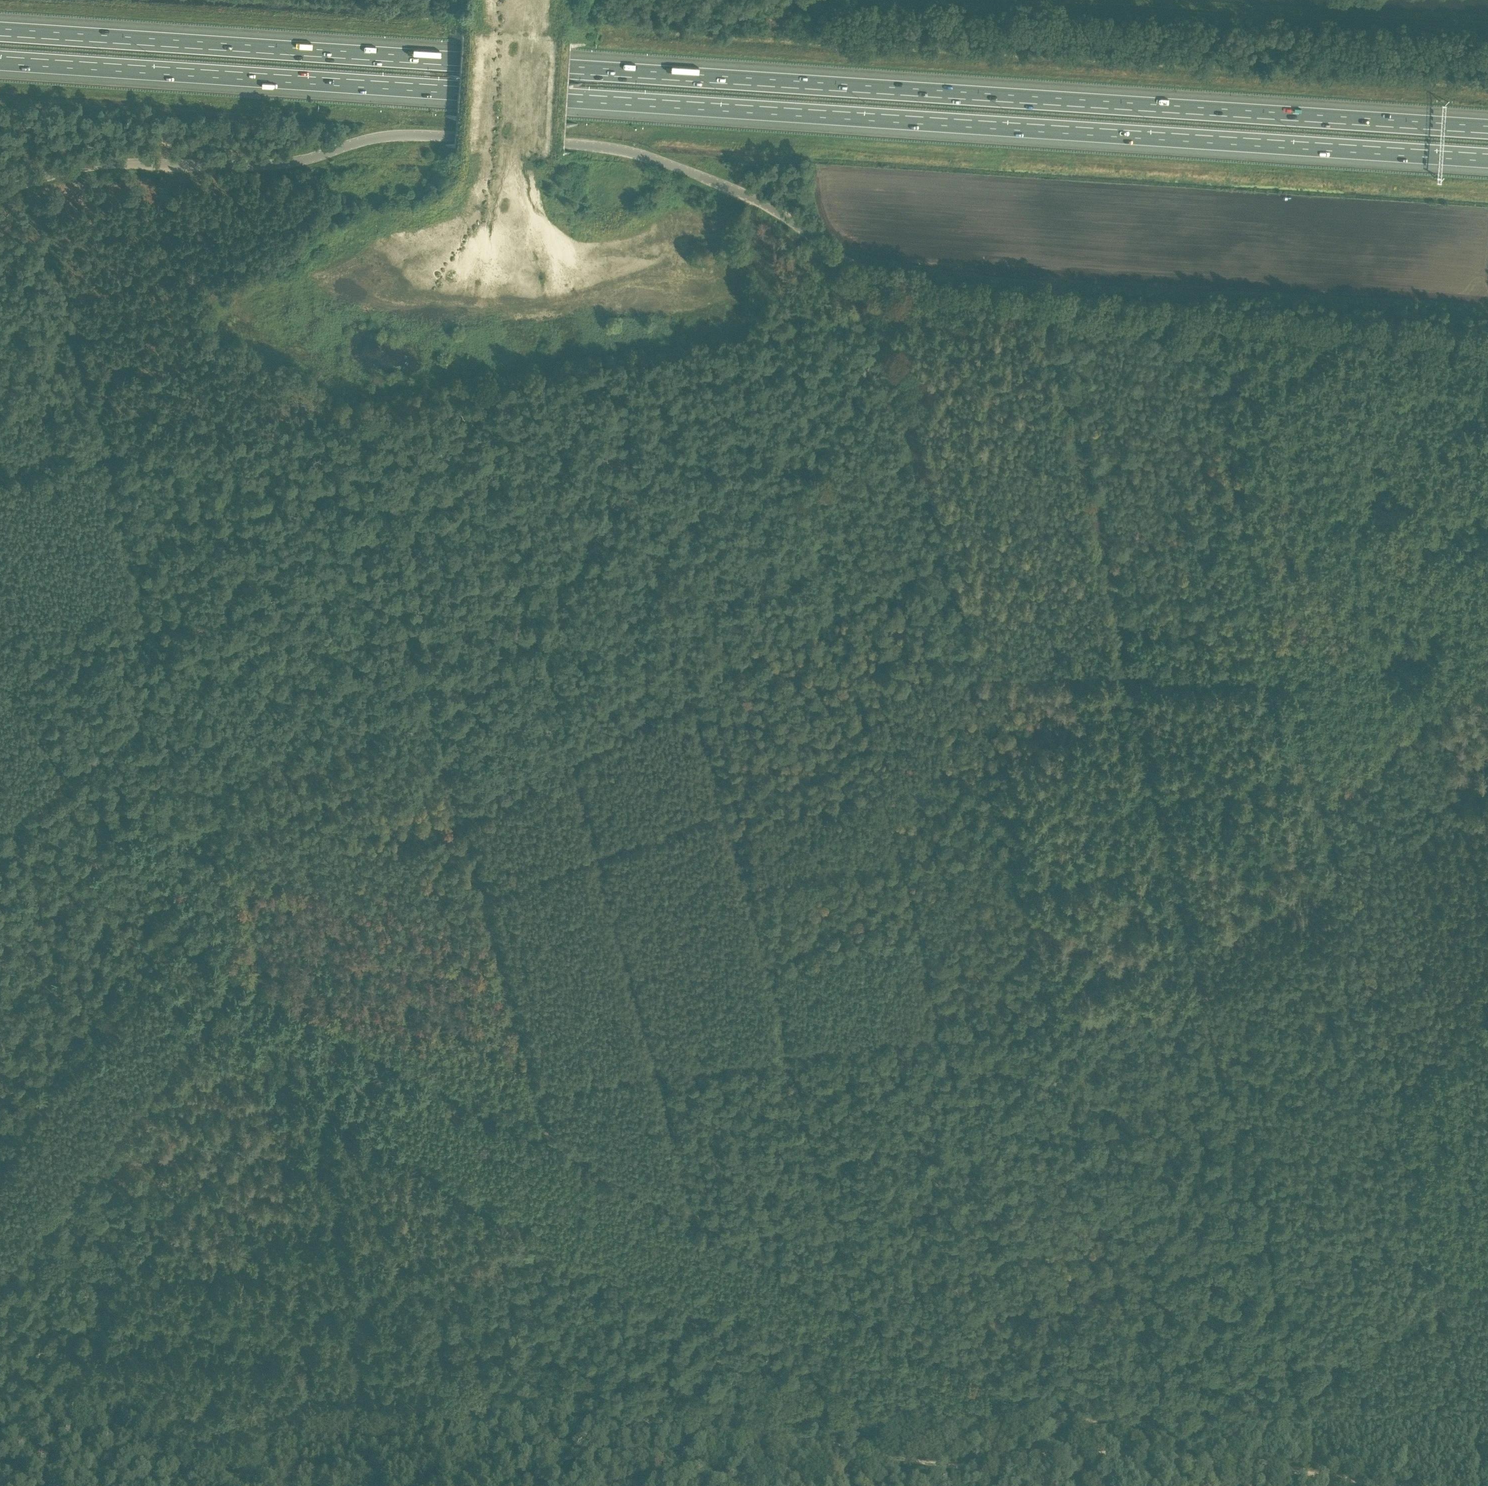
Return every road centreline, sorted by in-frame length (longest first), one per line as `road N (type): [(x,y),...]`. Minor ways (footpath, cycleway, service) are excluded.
road 1 (unclassified): [(1487,344),(927,292),(843,263),(757,200),(664,163),(566,144),(403,135),(258,166),(100,164),(0,193)]
road 2 (motorway): [(1487,129),(0,31)]
road 3 (motorway): [(0,60),(1487,158)]
road 4 (track): [(1320,1476),(1041,304)]
road 5 (track): [(541,1133),(160,920),(0,676)]
road 6 (track): [(1206,999),(602,1075),(580,1087),(541,1133)]
road 7 (track): [(739,1485),(767,1450),(809,1441),(968,1467),(1121,1454),(1392,1485)]
road 8 (track): [(233,968),(198,1032),(0,1282)]

